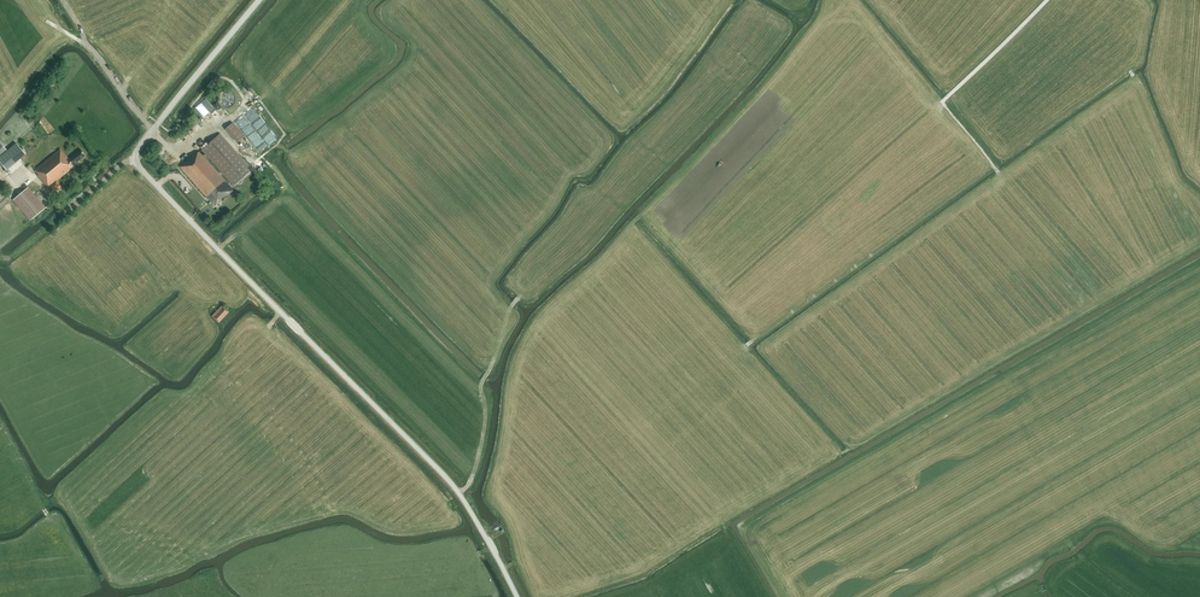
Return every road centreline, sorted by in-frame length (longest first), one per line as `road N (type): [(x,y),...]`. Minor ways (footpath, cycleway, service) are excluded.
road 1 (unclassified): [(517,596),(449,481),(137,164),(141,144),(259,0)]
road 2 (track): [(994,167),(746,346)]
road 3 (track): [(1047,0),(941,102),(999,173)]
road 4 (track): [(153,130),(100,58),(53,23),(41,0)]

